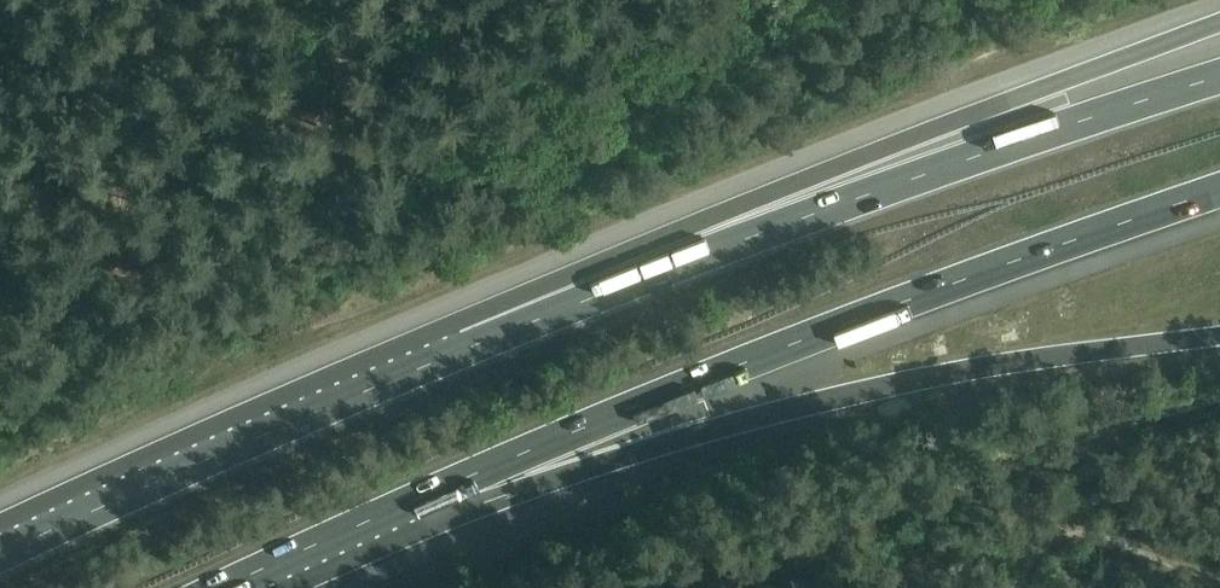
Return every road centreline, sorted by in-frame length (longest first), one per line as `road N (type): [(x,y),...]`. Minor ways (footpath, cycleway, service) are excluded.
road 1 (motorway): [(1219,21),(538,296),(472,346)]
road 2 (motorway): [(475,473),(1027,255),(1219,190)]
road 3 (motorway): [(1219,76),(915,178),(472,346)]
road 4 (motorway): [(475,473),(861,386),(1219,333)]
road 5 (motorway): [(472,346),(0,556)]
road 6 (motorway): [(221,587),(475,473)]
road 7 (track): [(1219,575),(1068,532),(1034,552),(1017,587)]

